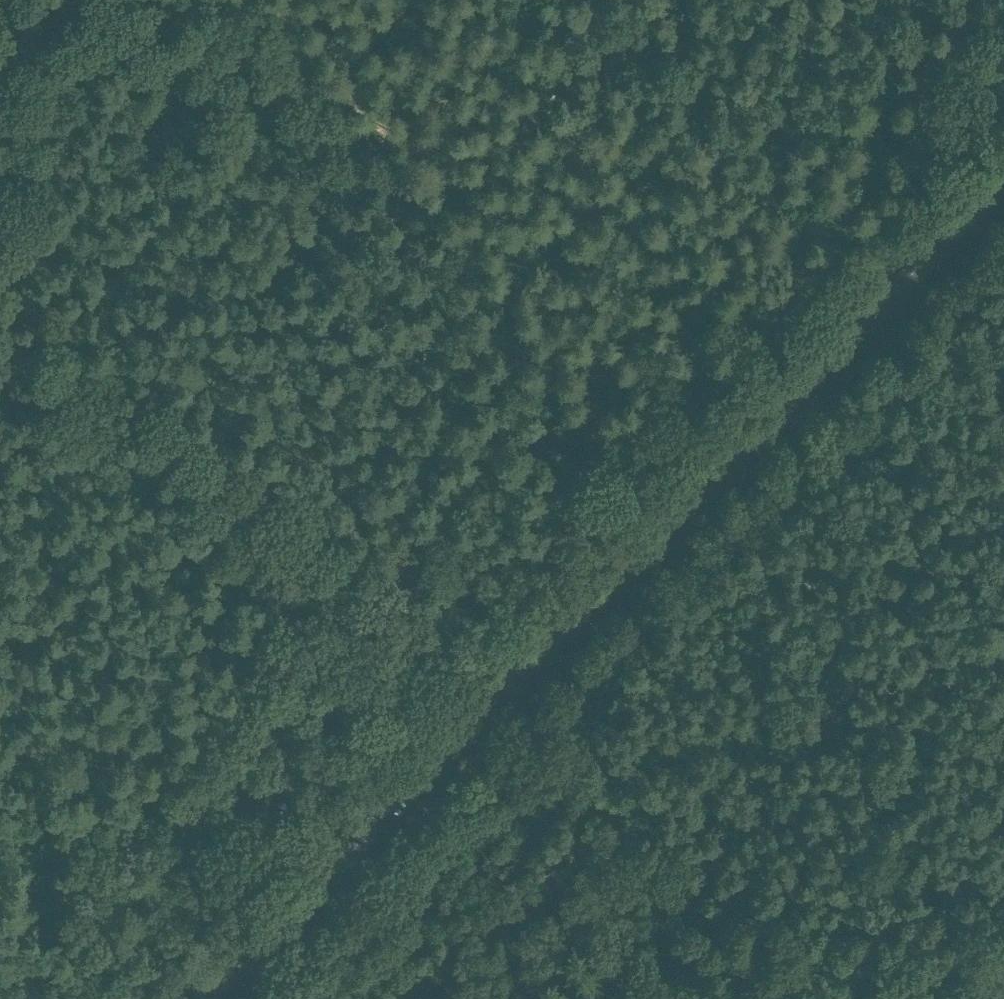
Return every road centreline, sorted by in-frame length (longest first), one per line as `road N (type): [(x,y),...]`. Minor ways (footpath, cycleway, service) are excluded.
road 1 (tertiary): [(206,998),(1003,176)]
road 2 (track): [(0,292),(243,505)]
road 3 (track): [(0,229),(40,158),(92,97),(117,0)]

